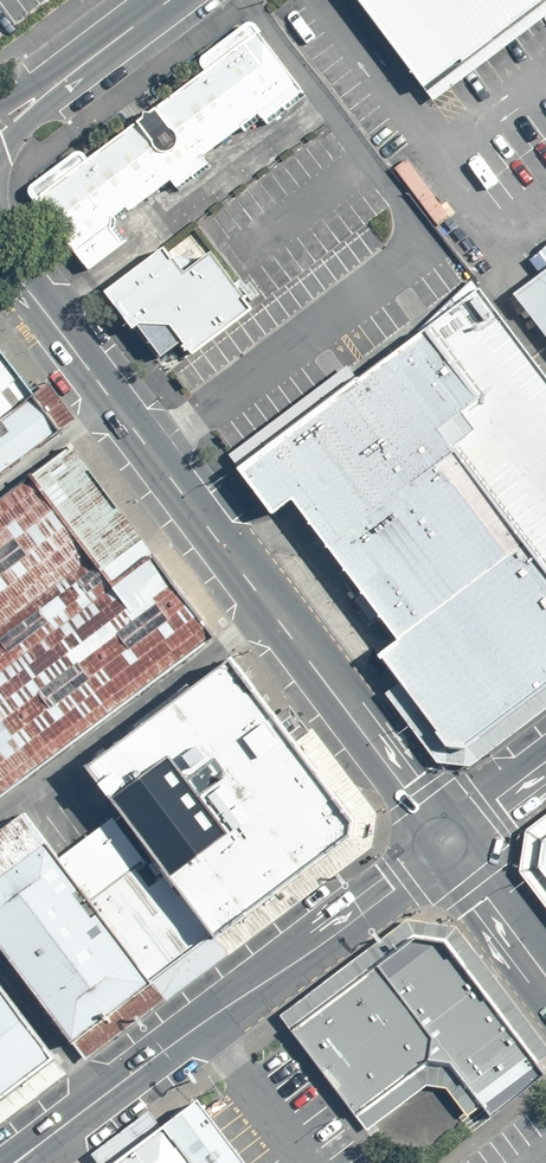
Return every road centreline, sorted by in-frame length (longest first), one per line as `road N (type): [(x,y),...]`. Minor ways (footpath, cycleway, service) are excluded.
road 1 (tertiary): [(0,257),(446,844)]
road 2 (tertiary): [(59,1131),(396,889),(446,844)]
road 3 (residential): [(175,0),(0,127)]
road 4 (tertiary): [(446,844),(545,974)]
road 5 (tertiary): [(446,844),(545,764)]

